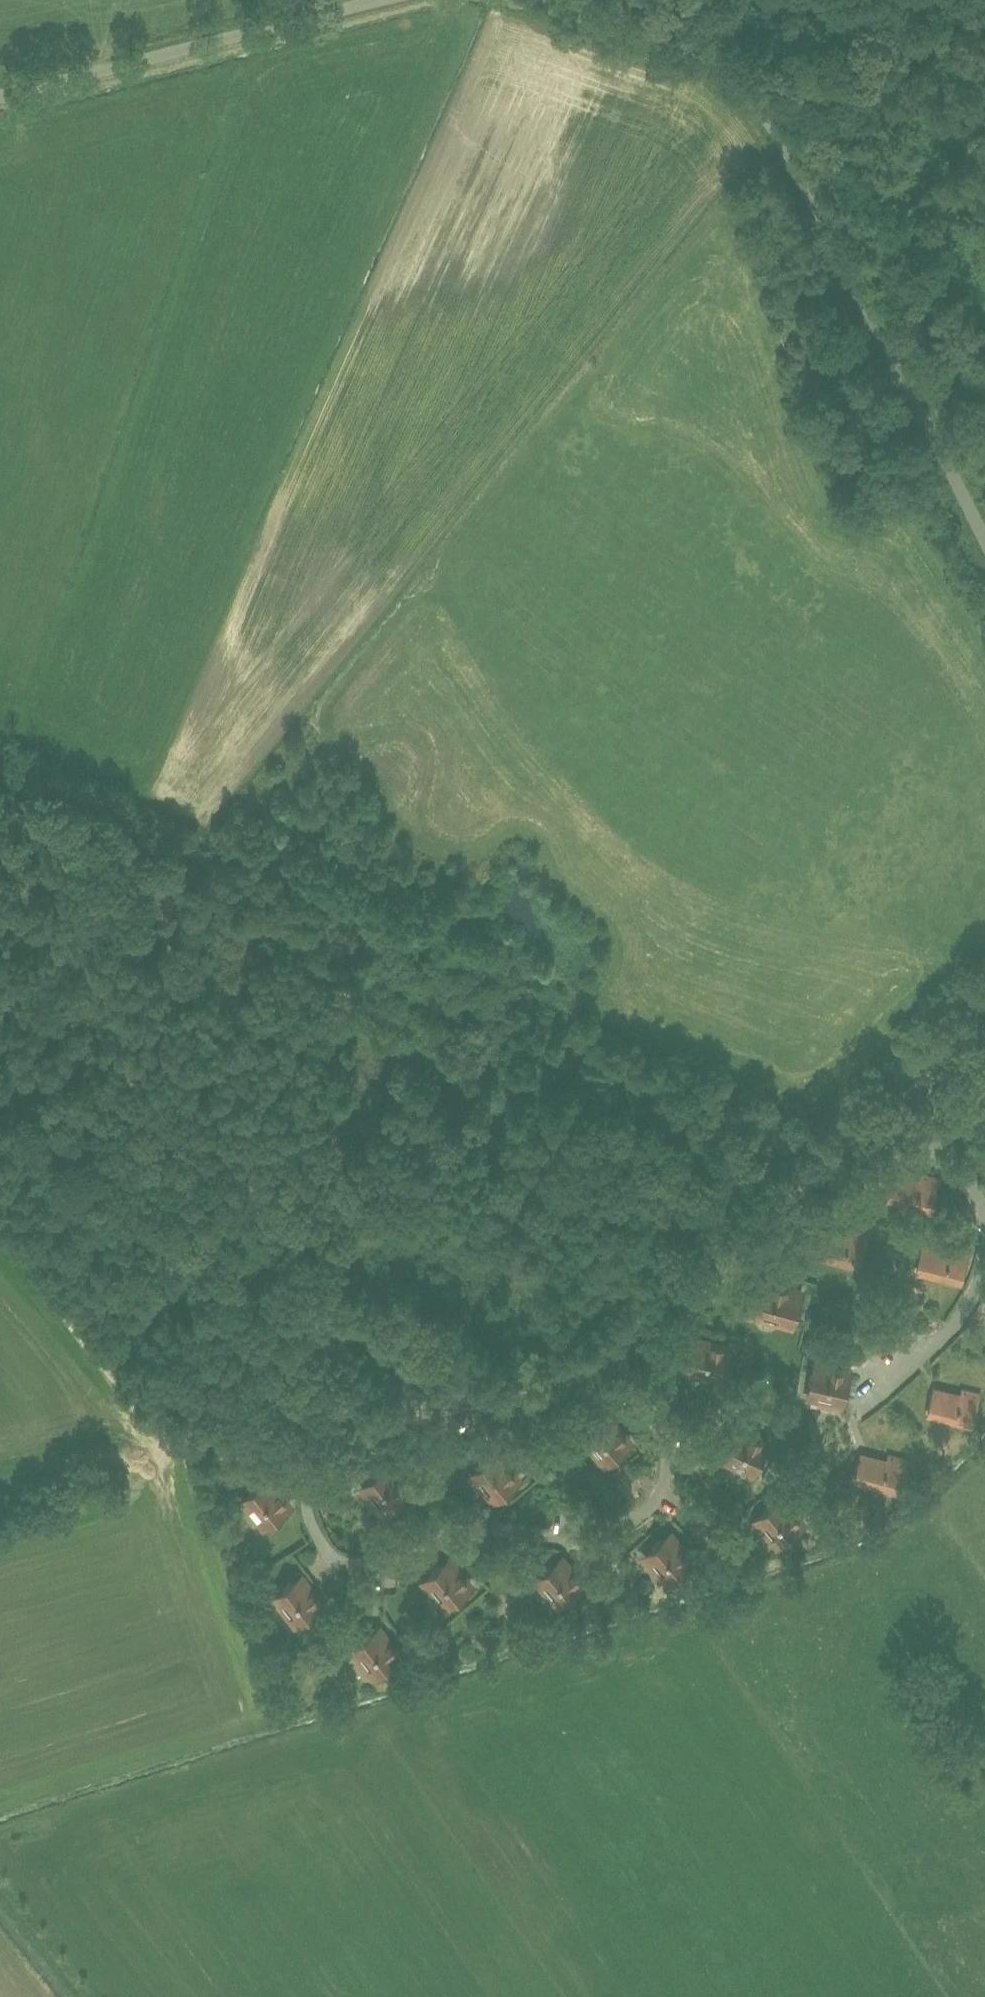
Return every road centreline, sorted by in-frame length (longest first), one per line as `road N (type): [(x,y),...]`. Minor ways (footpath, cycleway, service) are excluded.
road 1 (unclassified): [(557,0),(731,80),(769,113),(984,553)]
road 2 (unclassified): [(0,103),(237,37),(415,0)]

